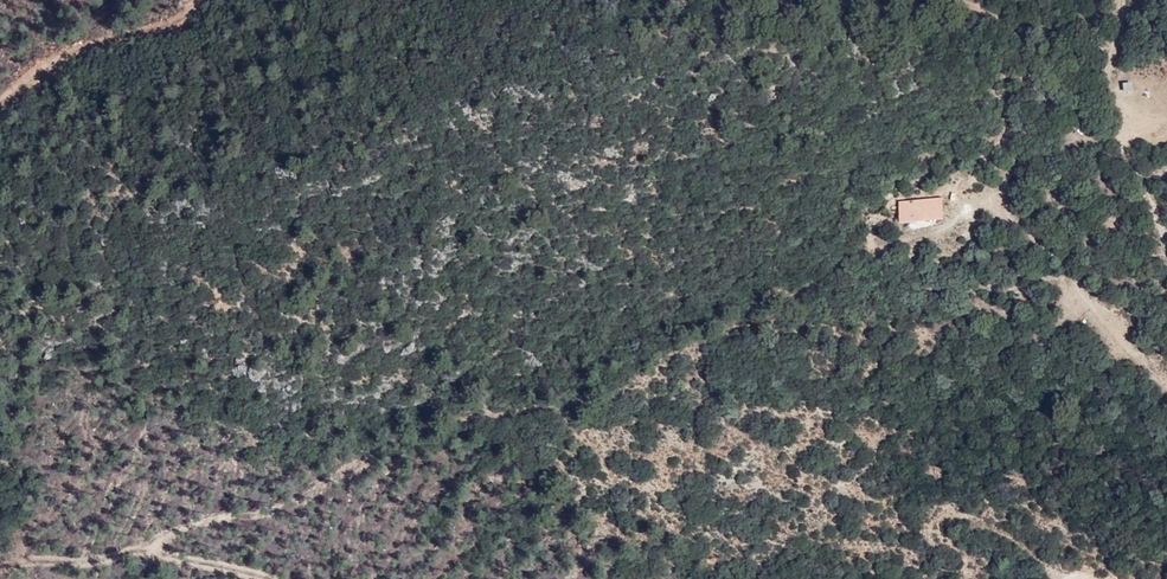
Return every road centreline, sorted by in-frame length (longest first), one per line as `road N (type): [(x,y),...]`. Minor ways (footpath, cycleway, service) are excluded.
road 1 (track): [(134,549),(86,563),(0,562)]
road 2 (track): [(1166,231),(1120,114)]

